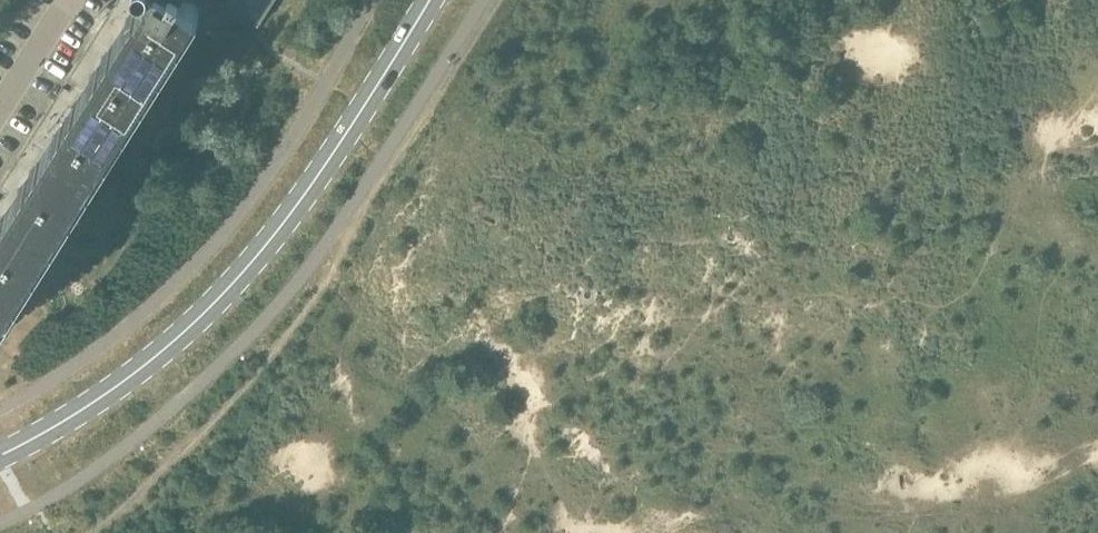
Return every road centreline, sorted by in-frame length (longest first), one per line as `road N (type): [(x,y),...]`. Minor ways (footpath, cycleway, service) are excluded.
road 1 (secondary): [(0,455),(137,372),(226,290),(296,205),(431,0)]
road 2 (residential): [(0,106),(67,0)]

